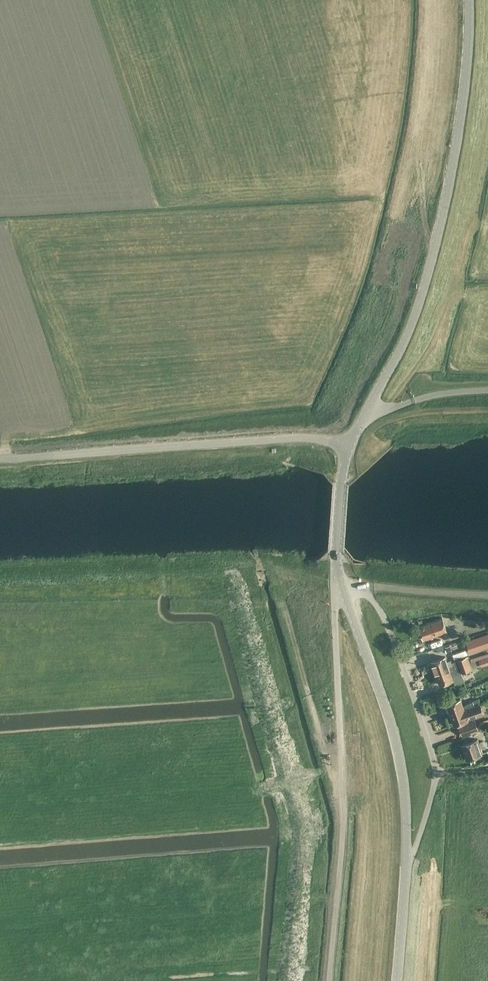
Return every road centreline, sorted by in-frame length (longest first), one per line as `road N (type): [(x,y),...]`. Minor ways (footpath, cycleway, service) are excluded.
road 1 (tertiary): [(347,445),(424,283),(452,163),(468,0)]
road 2 (unclassified): [(327,980),(341,833),(334,604),(342,585)]
road 3 (unclassified): [(347,445),(297,436),(0,458)]
road 4 (residential): [(405,864),(428,805),(434,762),(384,620),(361,585),(342,585)]
road 5 (tertiary): [(405,864),(397,748),(342,585)]
road 6 (track): [(477,224),(466,234),(433,341),(384,409)]
road 7 (track): [(341,790),(326,764),(286,617)]
road 8 (tertiary): [(342,585),(335,552),(347,445)]

